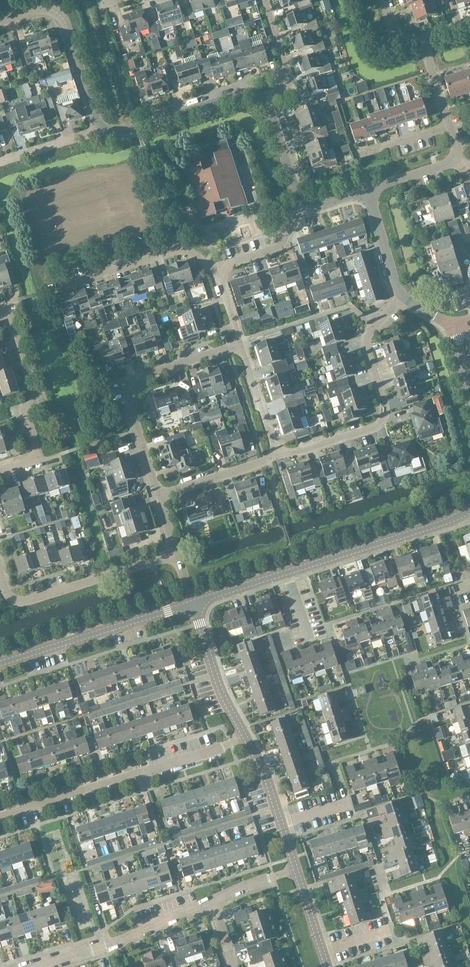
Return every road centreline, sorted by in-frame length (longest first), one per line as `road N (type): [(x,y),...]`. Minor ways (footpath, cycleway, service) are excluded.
road 1 (tertiary): [(194,602),(469,508)]
road 2 (residential): [(0,818),(246,737)]
road 3 (residential): [(277,454),(378,425),(384,412),(365,345),(401,297)]
road 4 (residential): [(160,495),(136,431),(135,391),(160,370),(242,344)]
road 5 (tertiary): [(0,663),(194,602)]
road 6 (residential): [(176,553),(22,602),(5,593),(0,576)]
road 7 (residential): [(4,310),(32,396),(26,414),(37,458),(0,469)]
road 8 (residential): [(47,292),(177,251),(220,271)]
road 9 (residential): [(43,966),(212,901)]
road 10 (residential): [(101,124),(60,15),(38,9),(0,21)]
road 11 (residential): [(266,101),(245,93),(116,133),(101,124)]
road 12 (residential): [(246,737),(219,691),(194,602)]
road 13 (residential): [(296,870),(246,737)]
road 14 (residential): [(459,166),(424,38)]
road 15 (residential): [(160,495),(277,454)]

